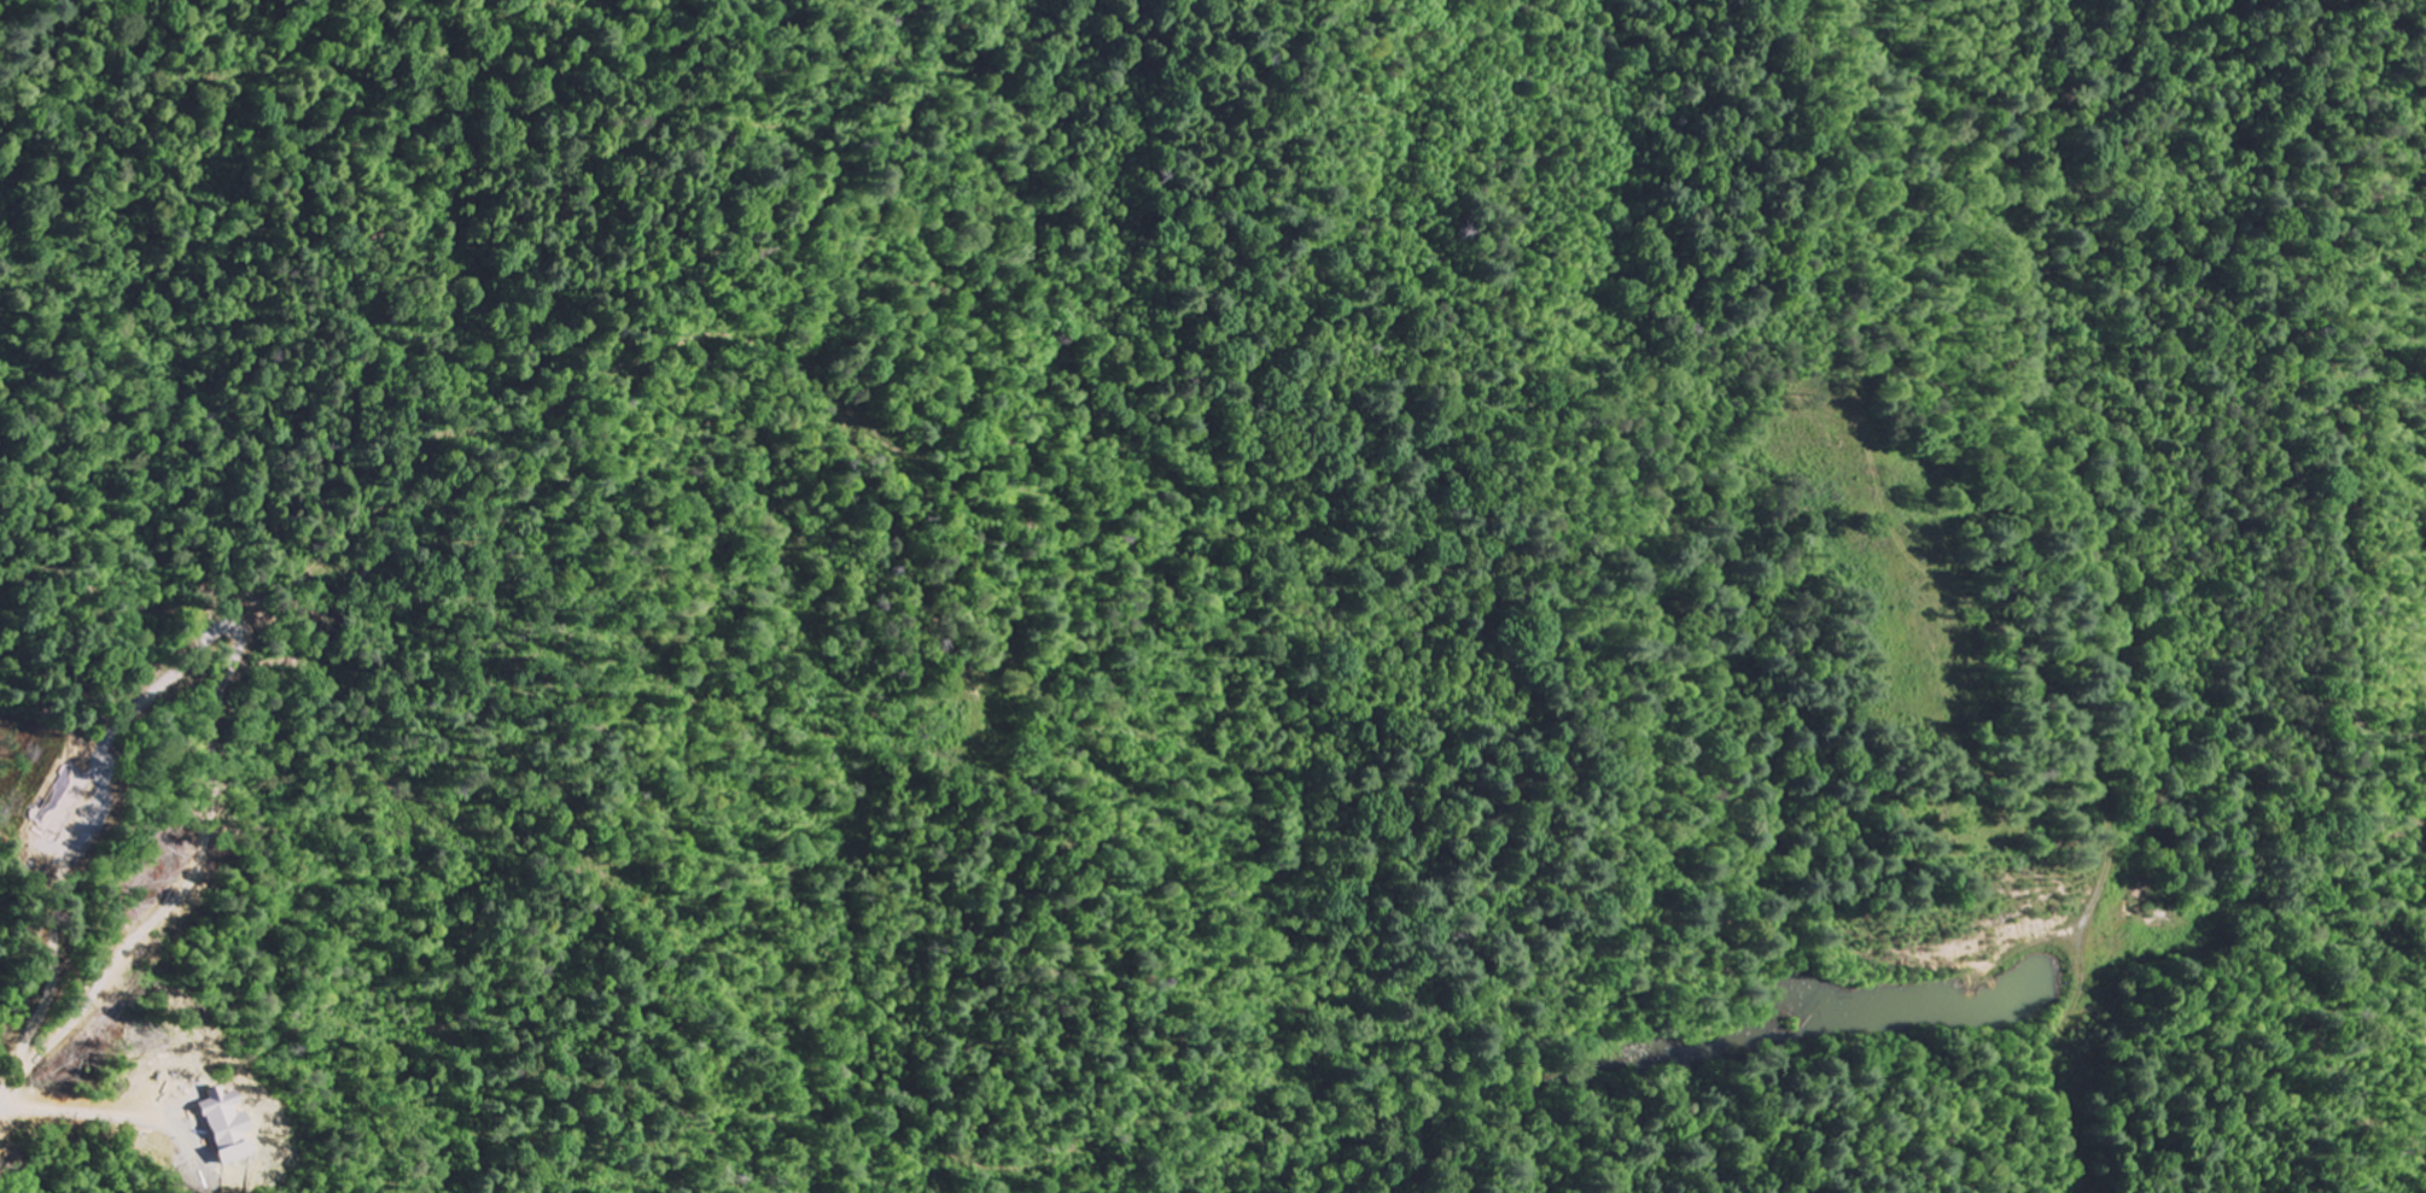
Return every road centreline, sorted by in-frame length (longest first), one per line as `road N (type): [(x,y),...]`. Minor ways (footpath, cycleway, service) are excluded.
road 1 (residential): [(2046,1192),(2063,1117),(2425,972)]

